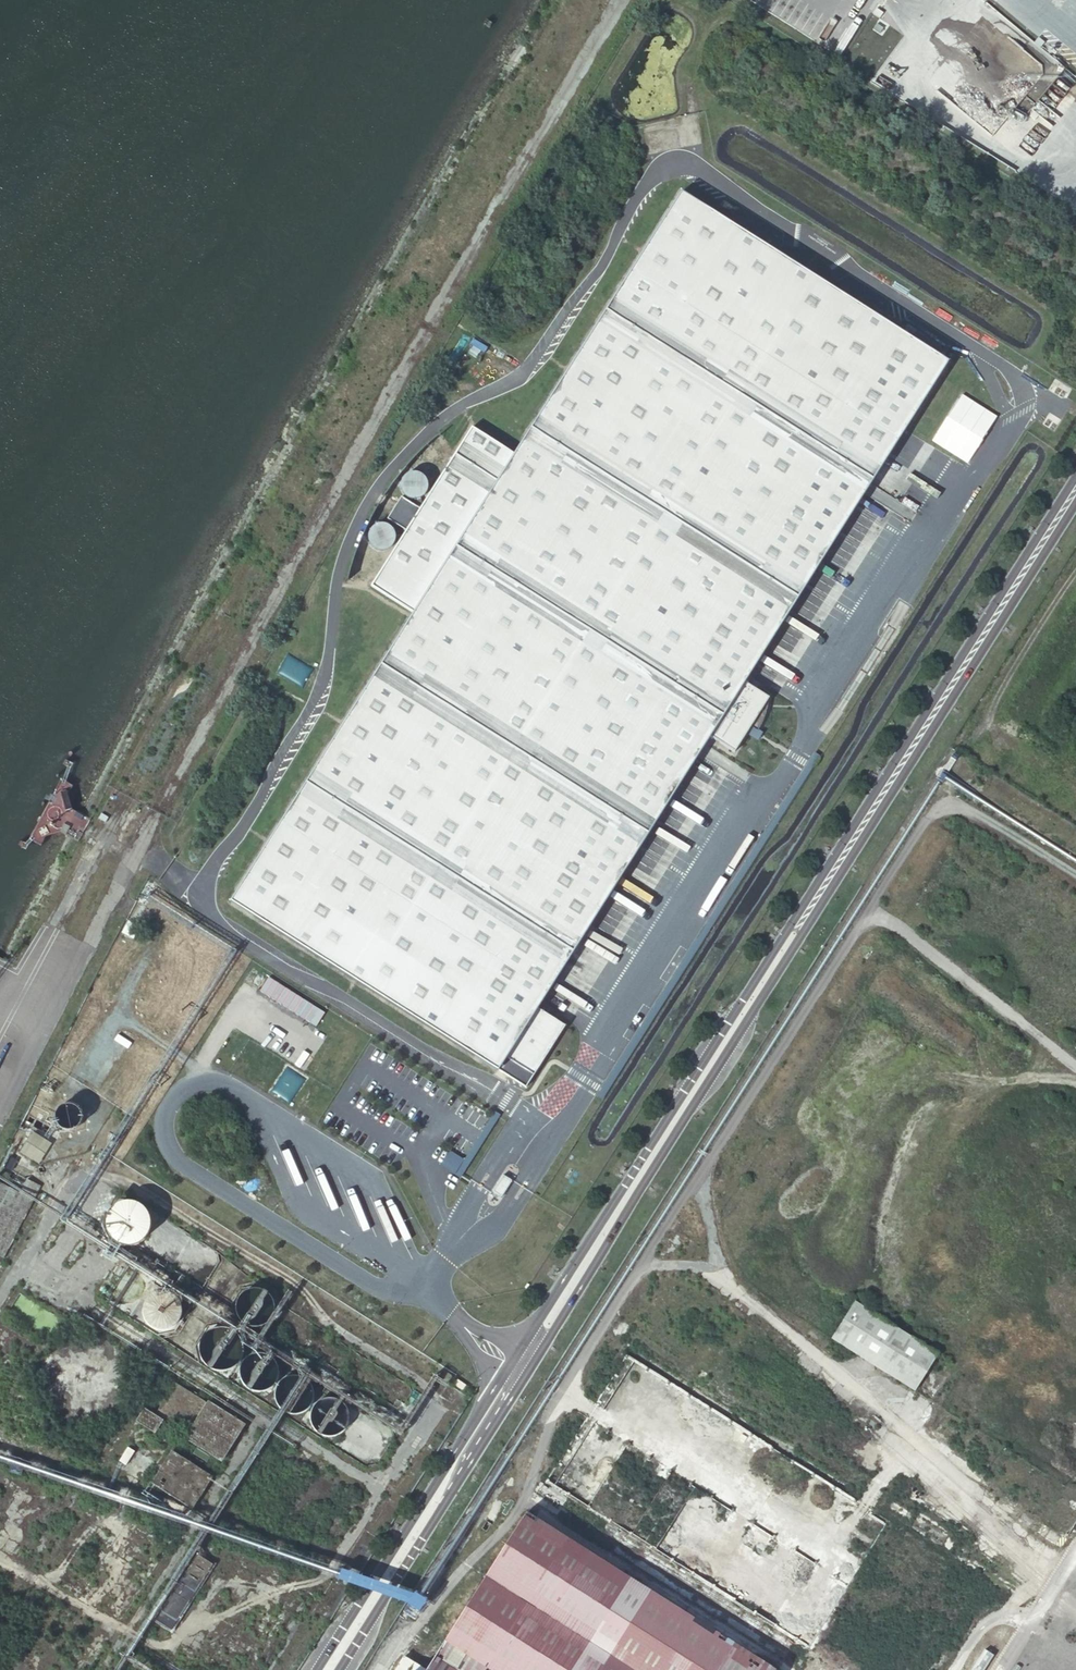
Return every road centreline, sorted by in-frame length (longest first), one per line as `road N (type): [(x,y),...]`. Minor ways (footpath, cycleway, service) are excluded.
road 1 (secondary): [(1075,491),(329,1669)]

